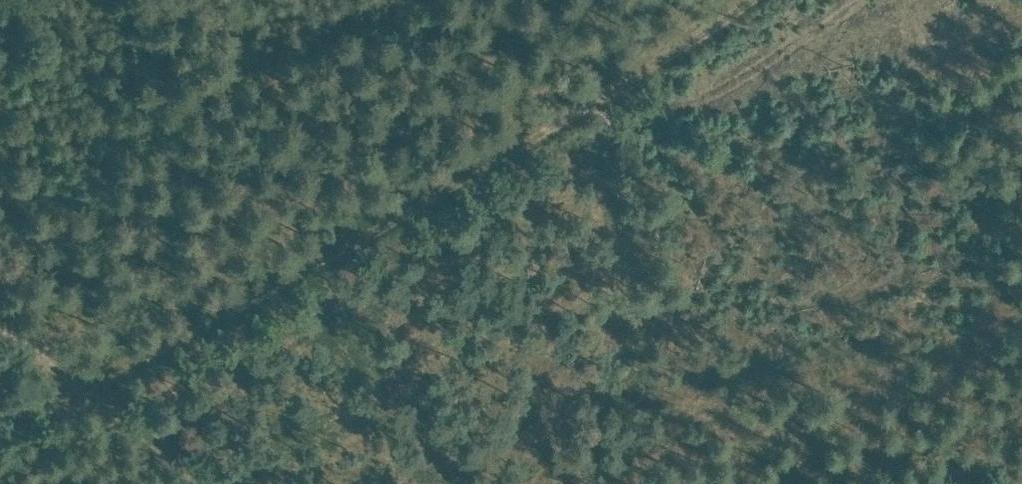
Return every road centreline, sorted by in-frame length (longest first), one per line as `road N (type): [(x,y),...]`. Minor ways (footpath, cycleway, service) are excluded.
road 1 (track): [(191,483),(0,332)]

